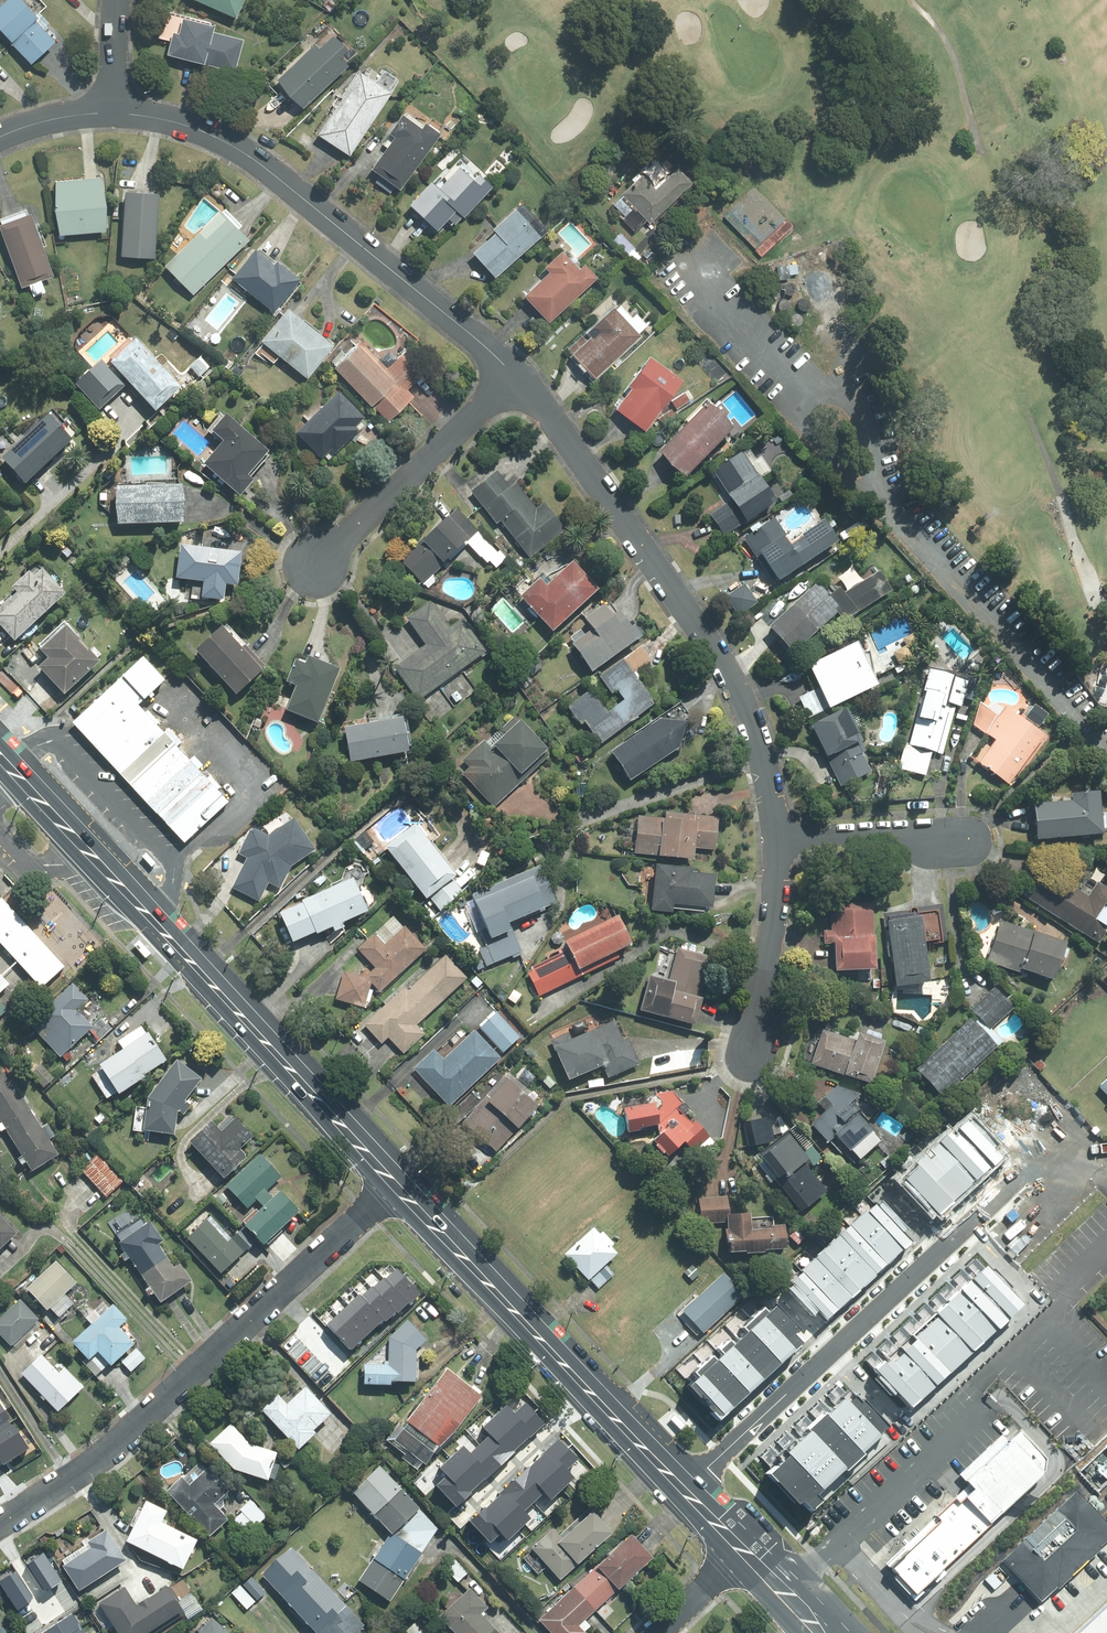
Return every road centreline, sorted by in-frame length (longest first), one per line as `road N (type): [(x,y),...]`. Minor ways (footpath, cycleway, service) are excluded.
road 1 (secondary): [(0,754),(395,1185)]
road 2 (residential): [(779,838),(739,688),(570,443),(512,375)]
road 3 (residential): [(0,1524),(128,1435),(395,1185)]
road 4 (residential): [(512,375),(228,143),(176,123),(113,113)]
road 5 (residential): [(1023,1171),(684,1491)]
road 6 (secondary): [(395,1185),(684,1491)]
road 7 (residential): [(315,568),(512,375)]
road 8 (residential): [(753,1054),(779,838)]
road 9 (residential): [(971,840),(779,838)]
road 10 (residential): [(654,1632),(742,1550)]

